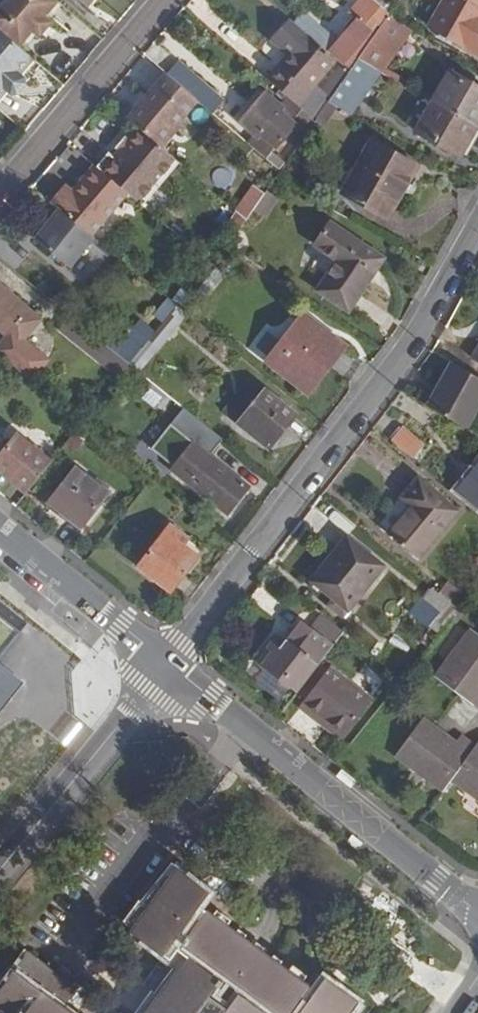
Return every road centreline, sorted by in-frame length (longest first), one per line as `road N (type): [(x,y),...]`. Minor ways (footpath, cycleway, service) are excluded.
road 1 (residential): [(168,668),(415,343),(477,231)]
road 2 (residential): [(477,914),(168,668)]
road 3 (unclassified): [(168,668),(0,869)]
road 4 (residential): [(163,0),(0,190)]
road 5 (residential): [(168,668),(0,530)]

